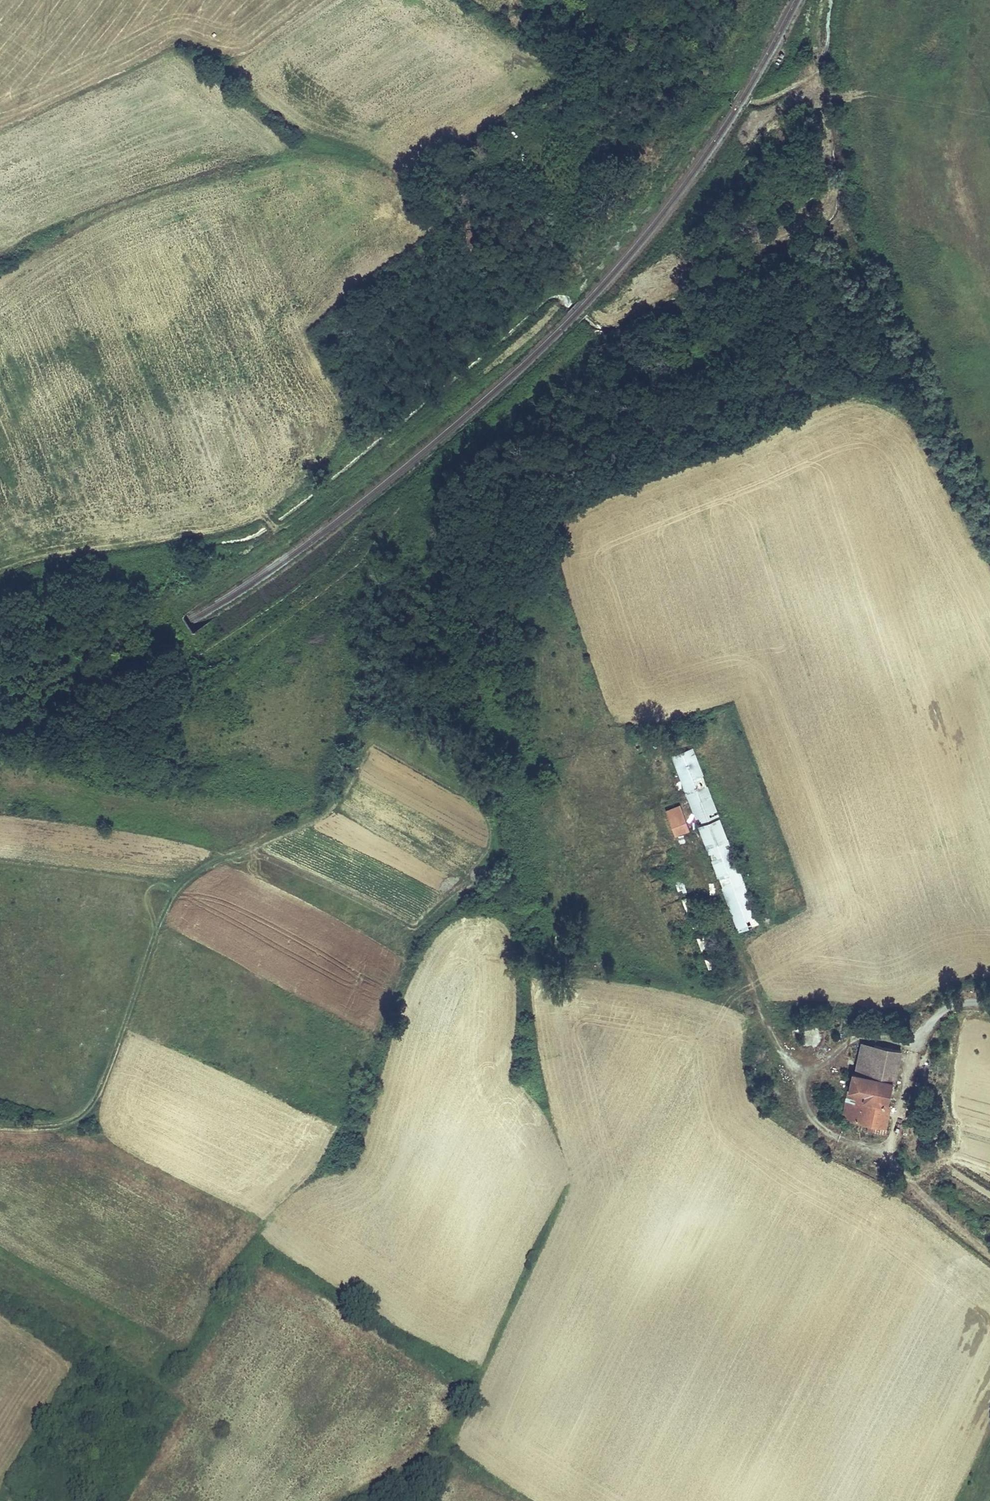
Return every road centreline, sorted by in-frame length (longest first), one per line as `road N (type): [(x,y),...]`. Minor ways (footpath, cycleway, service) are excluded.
road 1 (track): [(0,1125),(68,1124),(89,1109),(102,1095),(169,895),(311,818),(349,791),(368,762)]
road 2 (track): [(0,256),(101,209),(298,149)]

